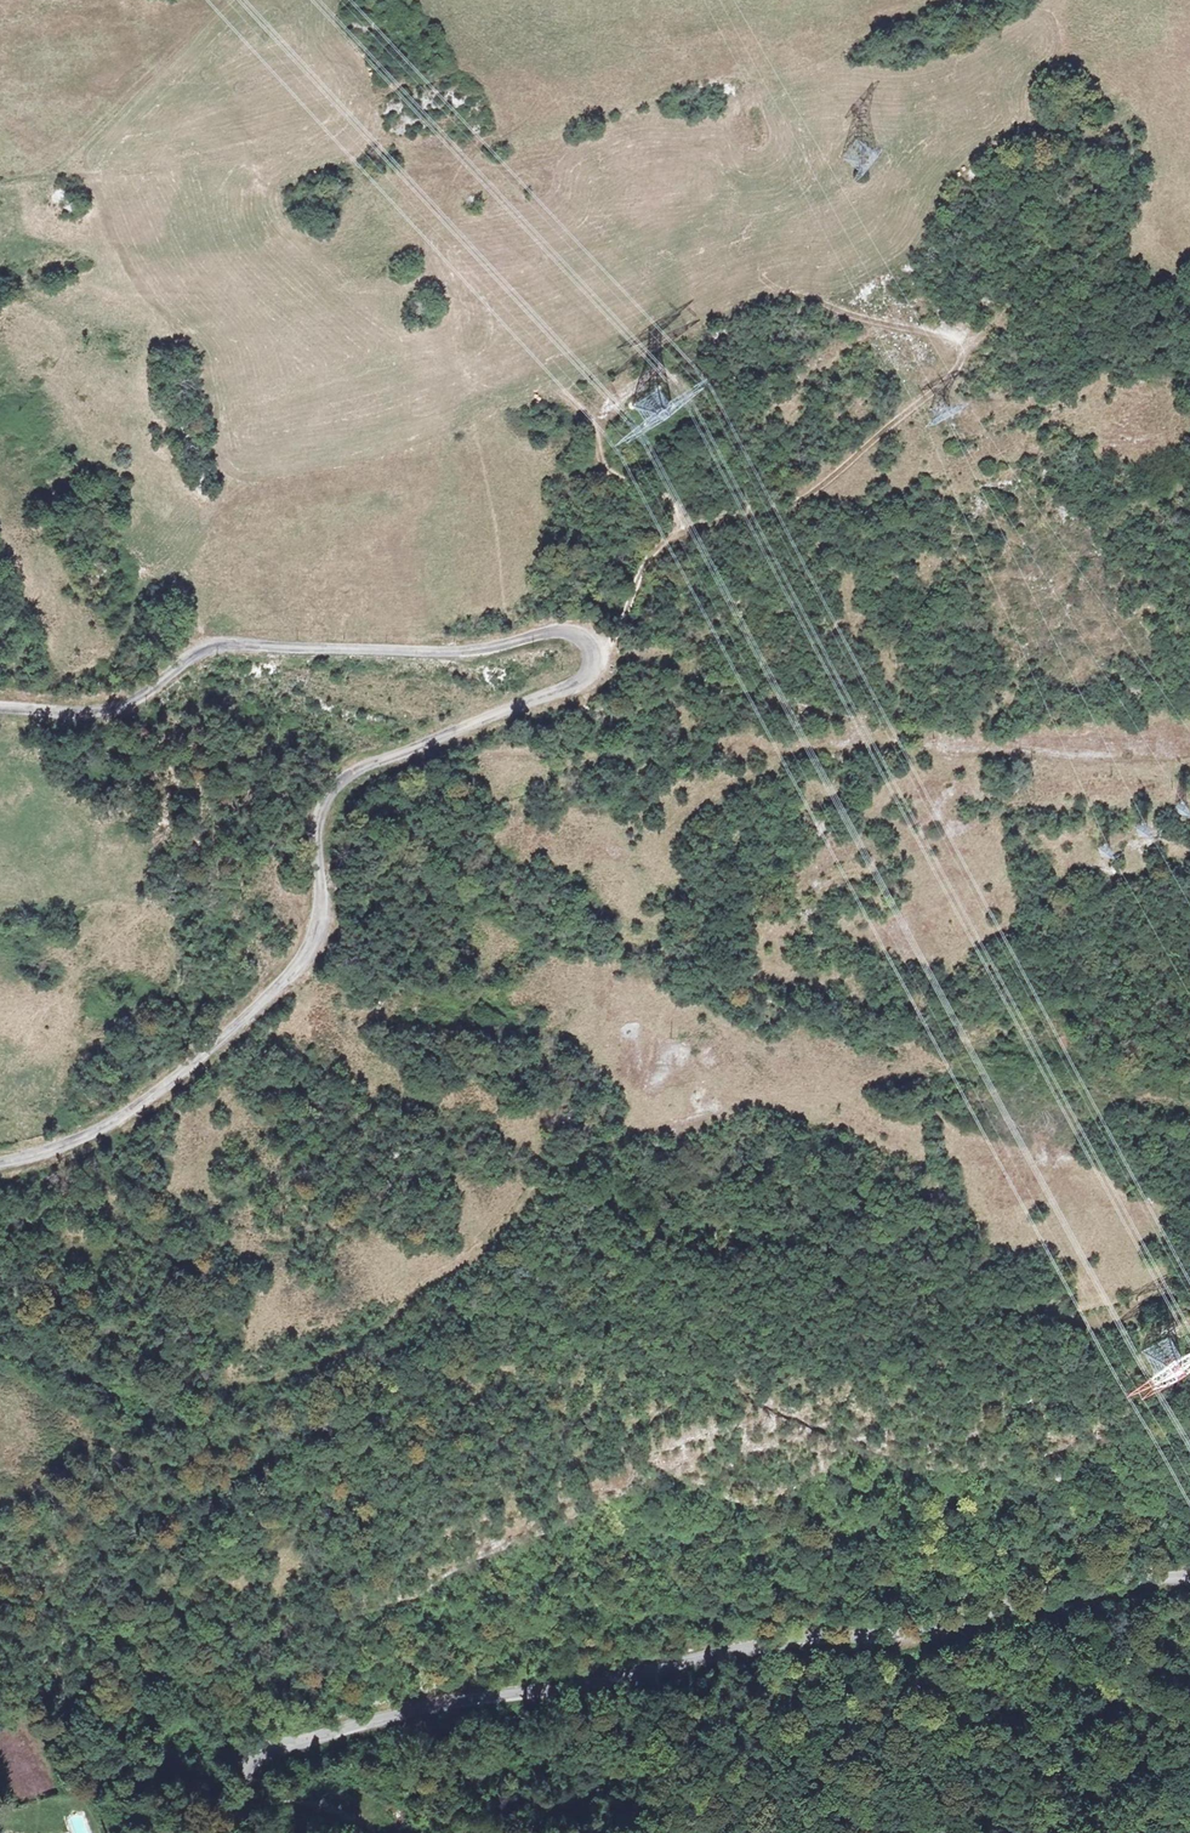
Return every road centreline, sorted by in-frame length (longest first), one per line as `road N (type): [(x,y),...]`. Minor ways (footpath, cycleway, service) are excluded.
road 1 (residential): [(0,1164),(119,1117),(245,1028),(301,965),(315,928),(320,815),(335,791),(402,752),(582,682),(593,655),(584,638),(566,631),(476,652),(221,645),(198,648),(142,698),(100,716),(0,708)]
road 2 (residential): [(1189,1576),(1082,1586),(907,1628),(748,1646),(573,1690),(467,1700),(262,1751),(245,1762),(237,1797),(253,1832)]

